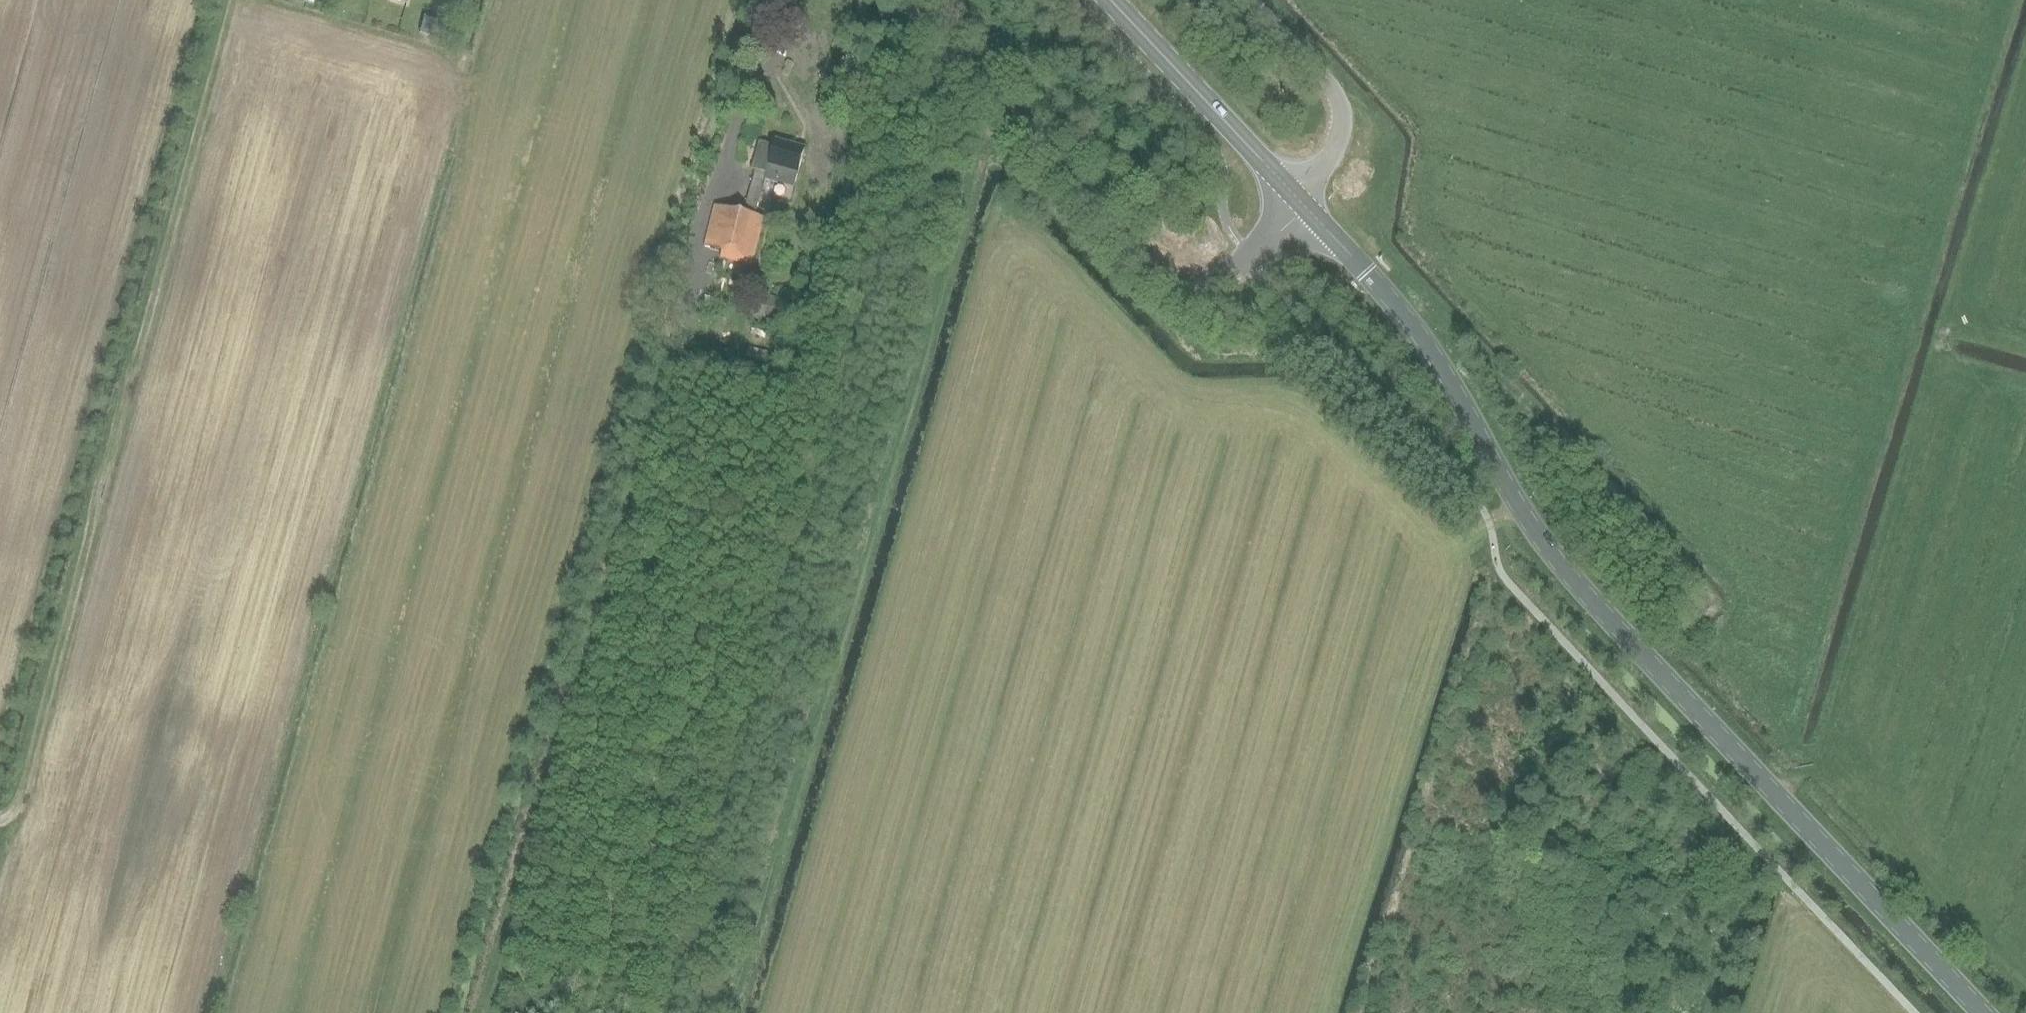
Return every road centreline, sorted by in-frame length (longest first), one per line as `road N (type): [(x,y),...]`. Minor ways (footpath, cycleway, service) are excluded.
road 1 (tertiary): [(1983,1012),(1570,575),(1423,337),(1303,203)]
road 2 (unclassified): [(902,0),(1142,257),(1185,278),(1236,268),(1303,203)]
road 3 (tertiary): [(1303,203),(1109,0)]

